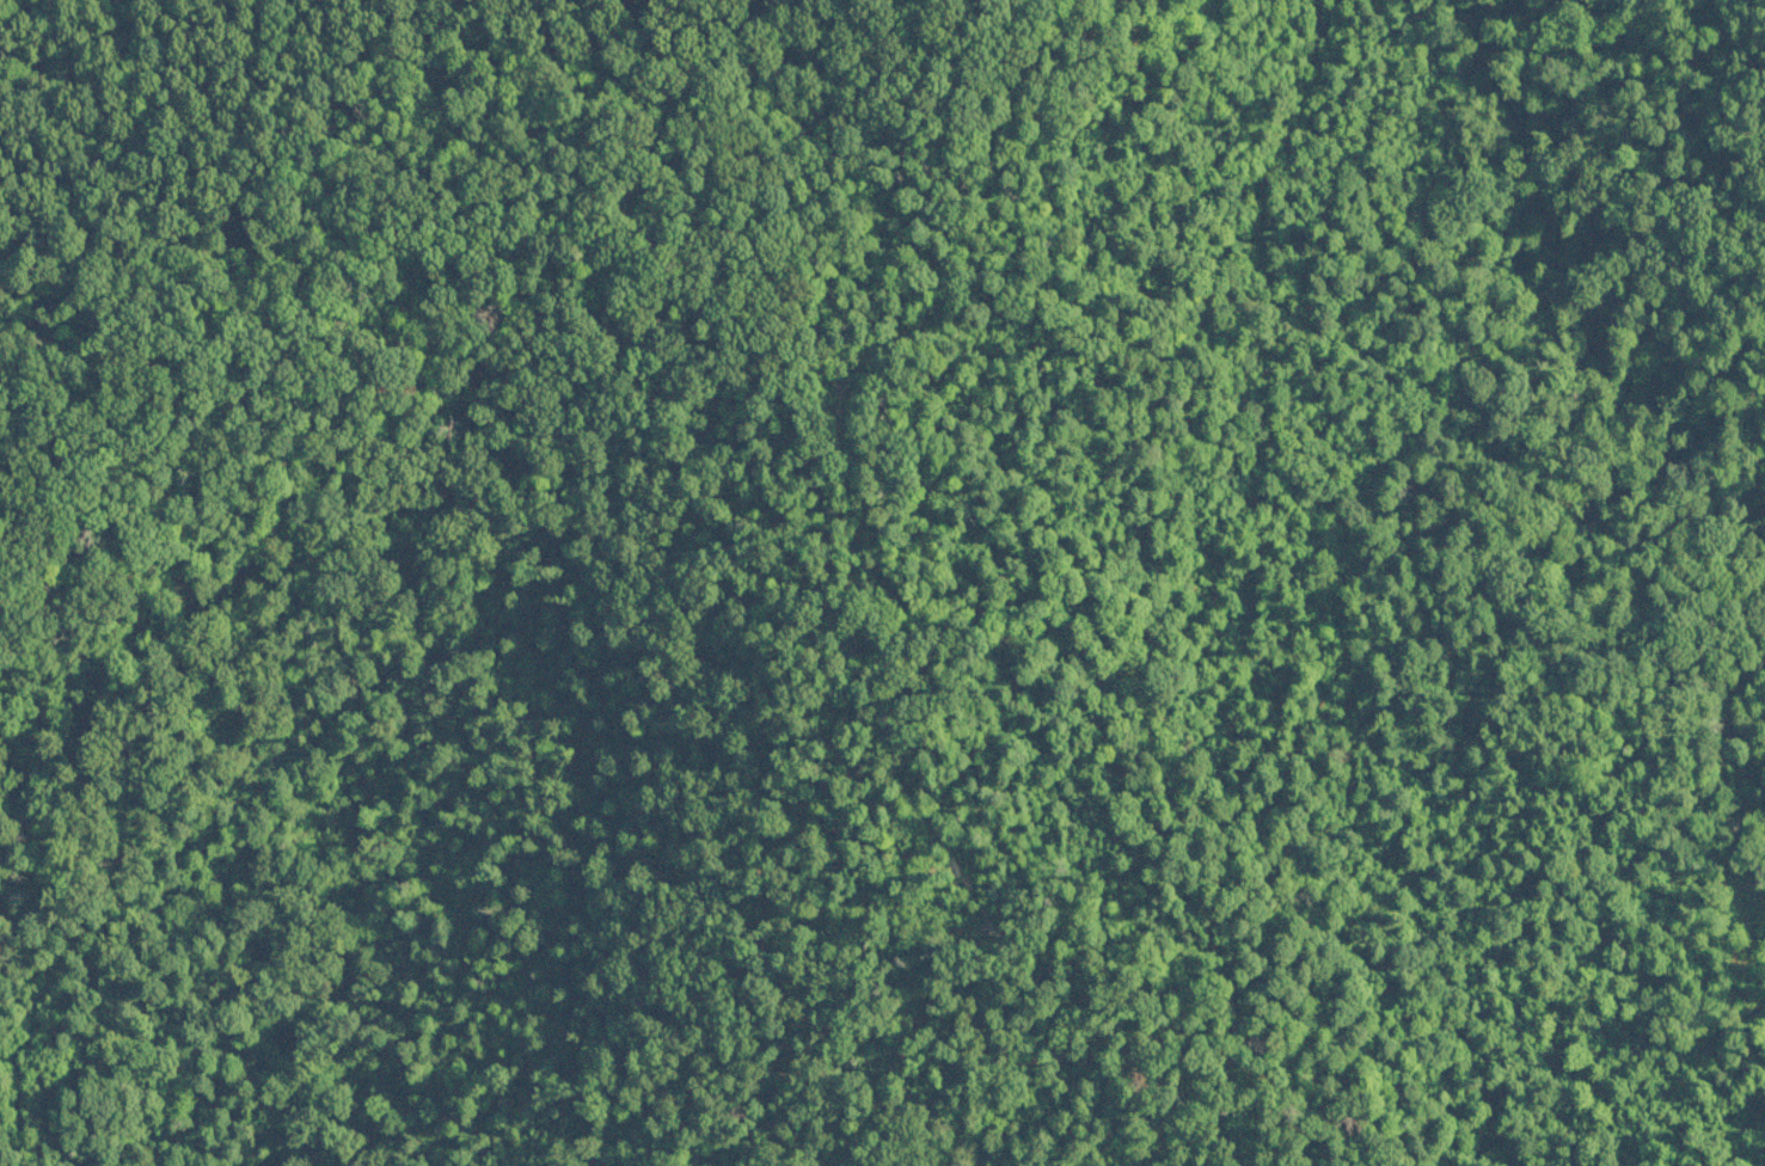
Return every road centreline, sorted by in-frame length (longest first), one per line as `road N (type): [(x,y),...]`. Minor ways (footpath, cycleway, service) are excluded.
road 1 (track): [(1043,0),(1012,164),(958,292),(884,345),(681,350),(523,269),(306,292),(0,596)]

